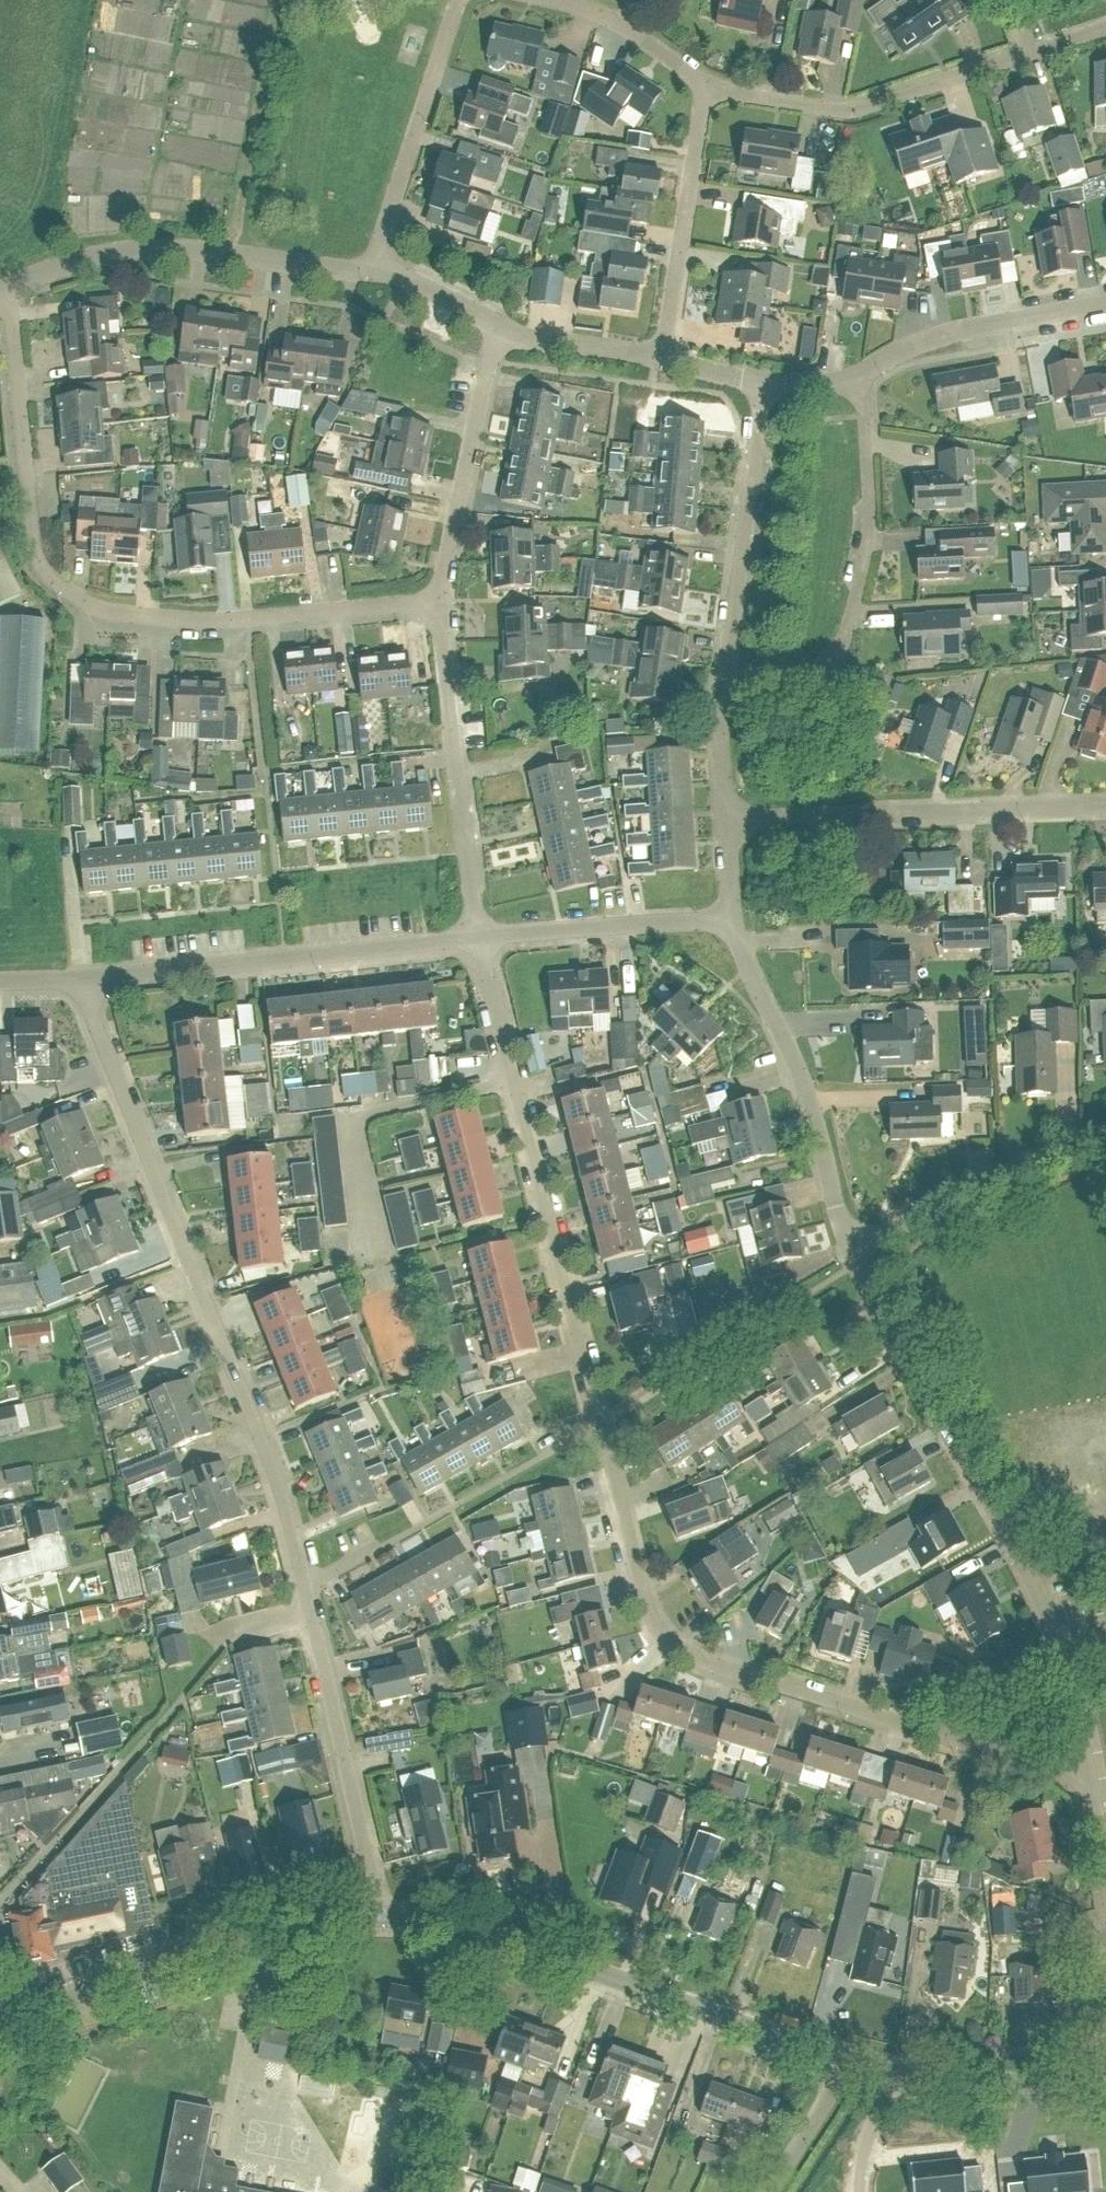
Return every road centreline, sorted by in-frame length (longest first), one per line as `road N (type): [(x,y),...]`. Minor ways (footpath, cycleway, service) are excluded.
road 1 (residential): [(438,602),(251,620),(88,616),(56,580),(39,538),(6,287)]
road 2 (residential): [(1088,1778),(704,1662),(670,1642),(642,1589),(602,1425)]
road 3 (residential): [(306,1590),(279,1485),(86,981)]
road 4 (unclassified): [(1088,1778),(1046,1604),(851,1248)]
road 5 (residential): [(602,1425),(478,940)]
road 6 (tertiary): [(383,1916),(473,1929),(849,2062)]
road 7 (residential): [(706,85),(851,111),(1105,28)]
road 8 (residential): [(728,680),(831,670),(870,532),(859,378)]
road 9 (tertiary): [(0,2020),(262,1929),(383,1916)]
road 10 (unclassified): [(86,981),(478,940)]
road 11 (residential): [(727,820),(1105,805)]
road 12 (unclassified): [(374,273),(138,249),(6,287)]
road 13 (unclassified): [(851,1248),(800,1073),(747,972),(734,920)]
road 14 (residential): [(478,940),(438,602)]
road 15 (residential): [(306,1590),(602,1425)]
road 16 (residential): [(383,1916),(306,1590)]
road 17 (unclassified): [(728,680),(755,383)]
road 18 (residential): [(374,273),(459,0)]
road 19 (residential): [(438,602),(499,326)]
road 20 (residential): [(662,359),(706,85)]
road 21 (unclassified): [(851,1248),(1105,1138)]
road 22 (residential): [(1105,306),(913,349),(859,378)]
road 23 (unclassified): [(734,920),(478,940)]
road 24 (tertiary): [(905,2076),(1016,2085),(1105,2078)]
road 25 (residential): [(561,0),(626,27),(706,85)]
road 26 (unclassified): [(662,359),(536,341),(499,326)]
road 27 (residential): [(849,2062),(769,2191)]
road 28 (unclassified): [(727,820),(728,680)]
road 29 (unclassified): [(499,326),(374,273)]
road 30 (residential): [(905,2076),(853,2157),(857,2191)]

